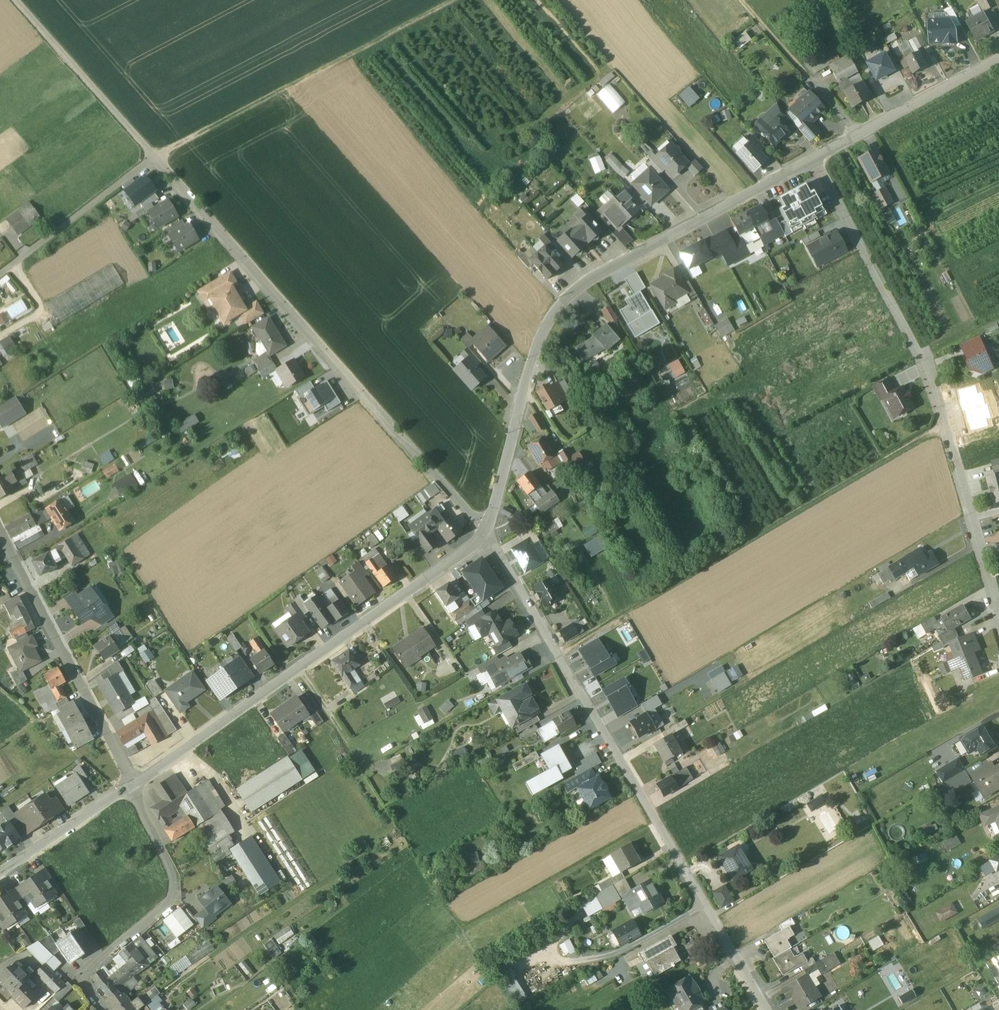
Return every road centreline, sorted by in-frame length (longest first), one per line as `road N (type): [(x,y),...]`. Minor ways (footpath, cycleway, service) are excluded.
road 1 (residential): [(485,531),(16,0)]
road 2 (residential): [(768,1009),(485,531)]
road 3 (residential): [(812,157),(588,281),(553,311),(534,350),(485,531)]
road 4 (track): [(558,650),(942,428)]
road 5 (residential): [(485,531),(132,785)]
road 6 (residential): [(971,518),(922,356),(812,157)]
road 7 (track): [(456,0),(154,158)]
road 8 (residential): [(0,533),(132,785)]
road 9 (residential): [(102,1009),(84,973),(157,912),(174,888),(132,785)]
road 10 (residential): [(998,57),(812,157)]
road 11 (track): [(0,273),(154,158)]
road 12 (residential): [(132,785),(0,872)]

